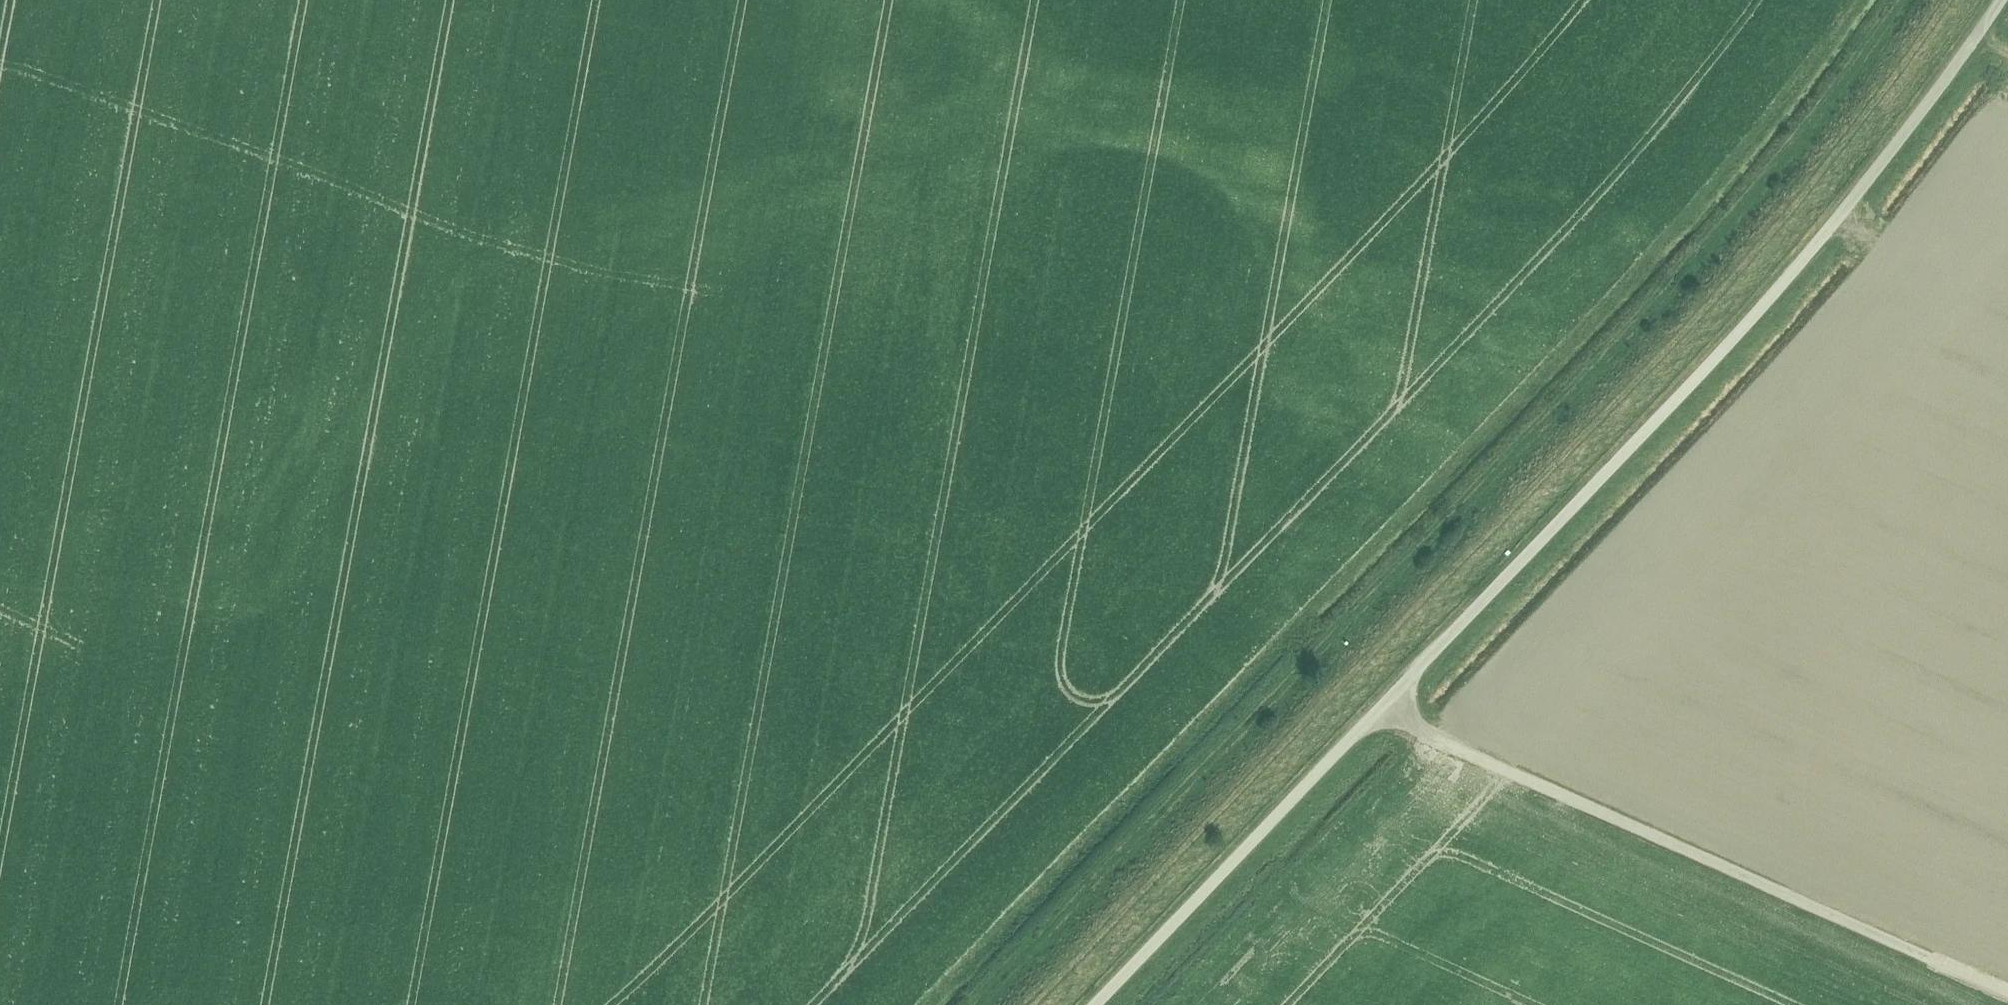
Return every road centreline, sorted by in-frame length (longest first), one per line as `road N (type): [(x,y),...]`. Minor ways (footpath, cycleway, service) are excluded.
road 1 (unclassified): [(2007,21),(1944,115),(1854,218),(1381,706),(1113,1004)]
road 2 (track): [(2007,997),(1381,706)]

